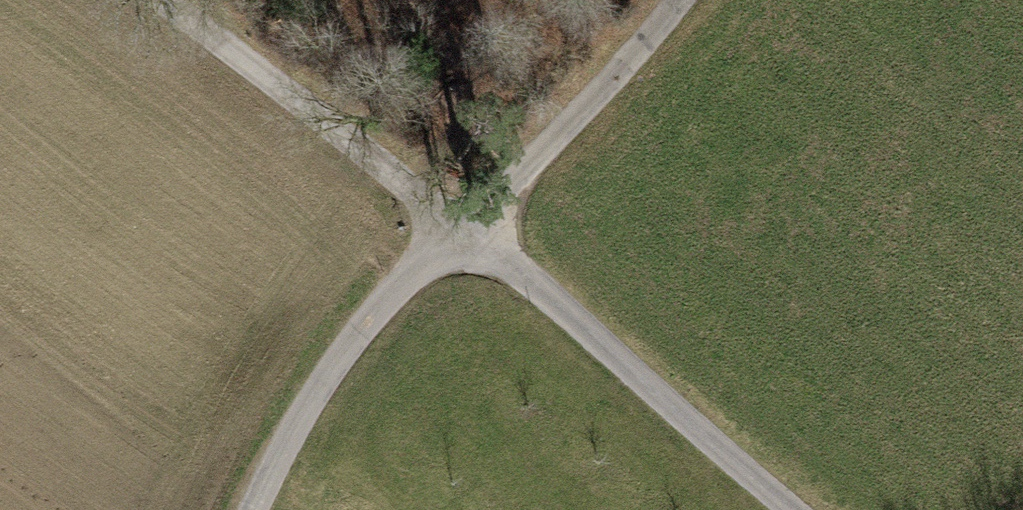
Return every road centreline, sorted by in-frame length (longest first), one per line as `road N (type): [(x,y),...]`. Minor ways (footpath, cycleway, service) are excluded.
road 1 (unclassified): [(464,216),(822,509)]
road 2 (unclassified): [(464,216),(146,0)]
road 3 (unclassified): [(251,509),(464,216)]
road 4 (unclassified): [(464,216),(668,0)]

